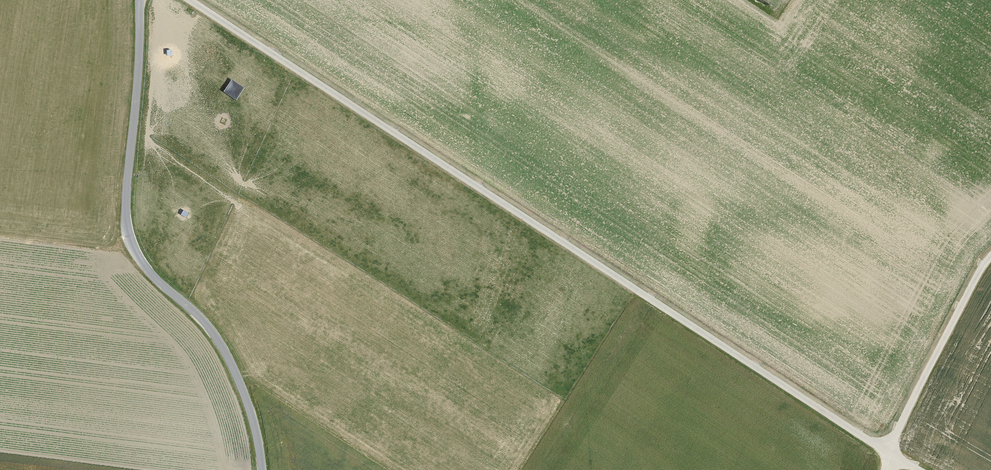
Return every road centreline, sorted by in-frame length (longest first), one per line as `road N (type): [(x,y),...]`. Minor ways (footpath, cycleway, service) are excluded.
road 1 (track): [(914,469),(187,0)]
road 2 (unclassified): [(140,0),(127,233),(157,283),(218,341),(252,419),(262,469)]
road 3 (track): [(990,257),(938,344),(885,469)]

